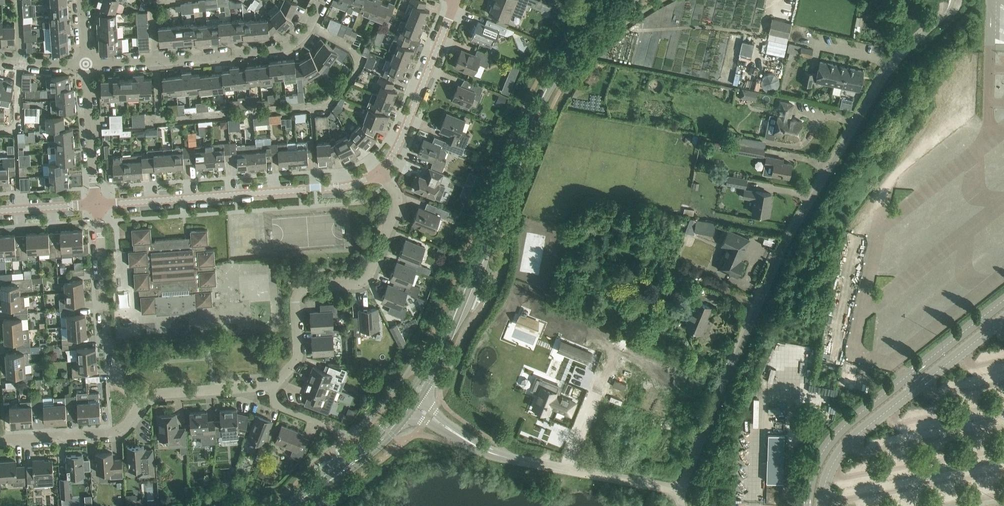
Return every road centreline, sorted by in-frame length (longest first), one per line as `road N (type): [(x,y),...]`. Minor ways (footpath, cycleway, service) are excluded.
road 1 (unclassified): [(682,490),(784,245),(903,51)]
road 2 (secondary): [(628,0),(585,34),(554,75),(440,350)]
road 3 (residential): [(379,172),(399,199),(370,273),(355,284),(300,291),(298,356),(271,385)]
road 4 (residential): [(97,204),(342,187),(379,172)]
road 5 (residential): [(323,0),(303,35),(278,50),(86,64)]
road 6 (residential): [(142,403),(118,378),(97,204)]
road 7 (residential): [(379,172),(404,132),(456,0)]
road 8 (unclassified): [(682,490),(508,457)]
road 9 (residential): [(142,403),(112,432),(0,437)]
road 10 (residential): [(97,204),(86,64)]
road 11 (residential): [(271,385),(164,393),(142,403)]

